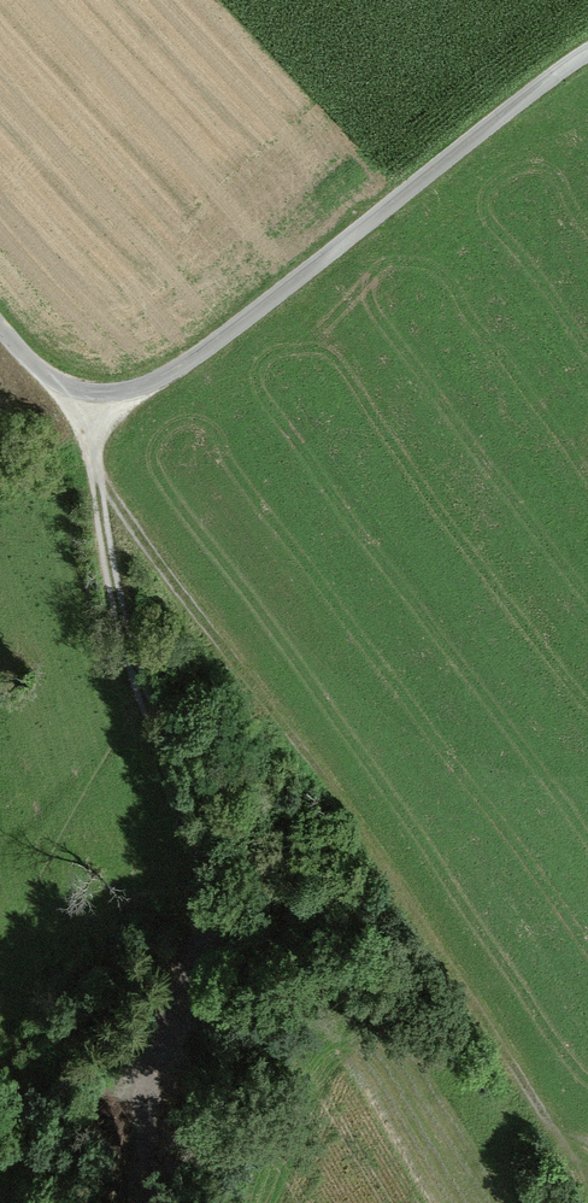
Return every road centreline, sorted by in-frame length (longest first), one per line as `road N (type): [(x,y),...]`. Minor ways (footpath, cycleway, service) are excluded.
road 1 (track): [(578,1154),(93,407),(160,776),(195,837),(198,959),(135,1177)]
road 2 (unclassified): [(0,312),(93,407),(198,358),(587,56)]

